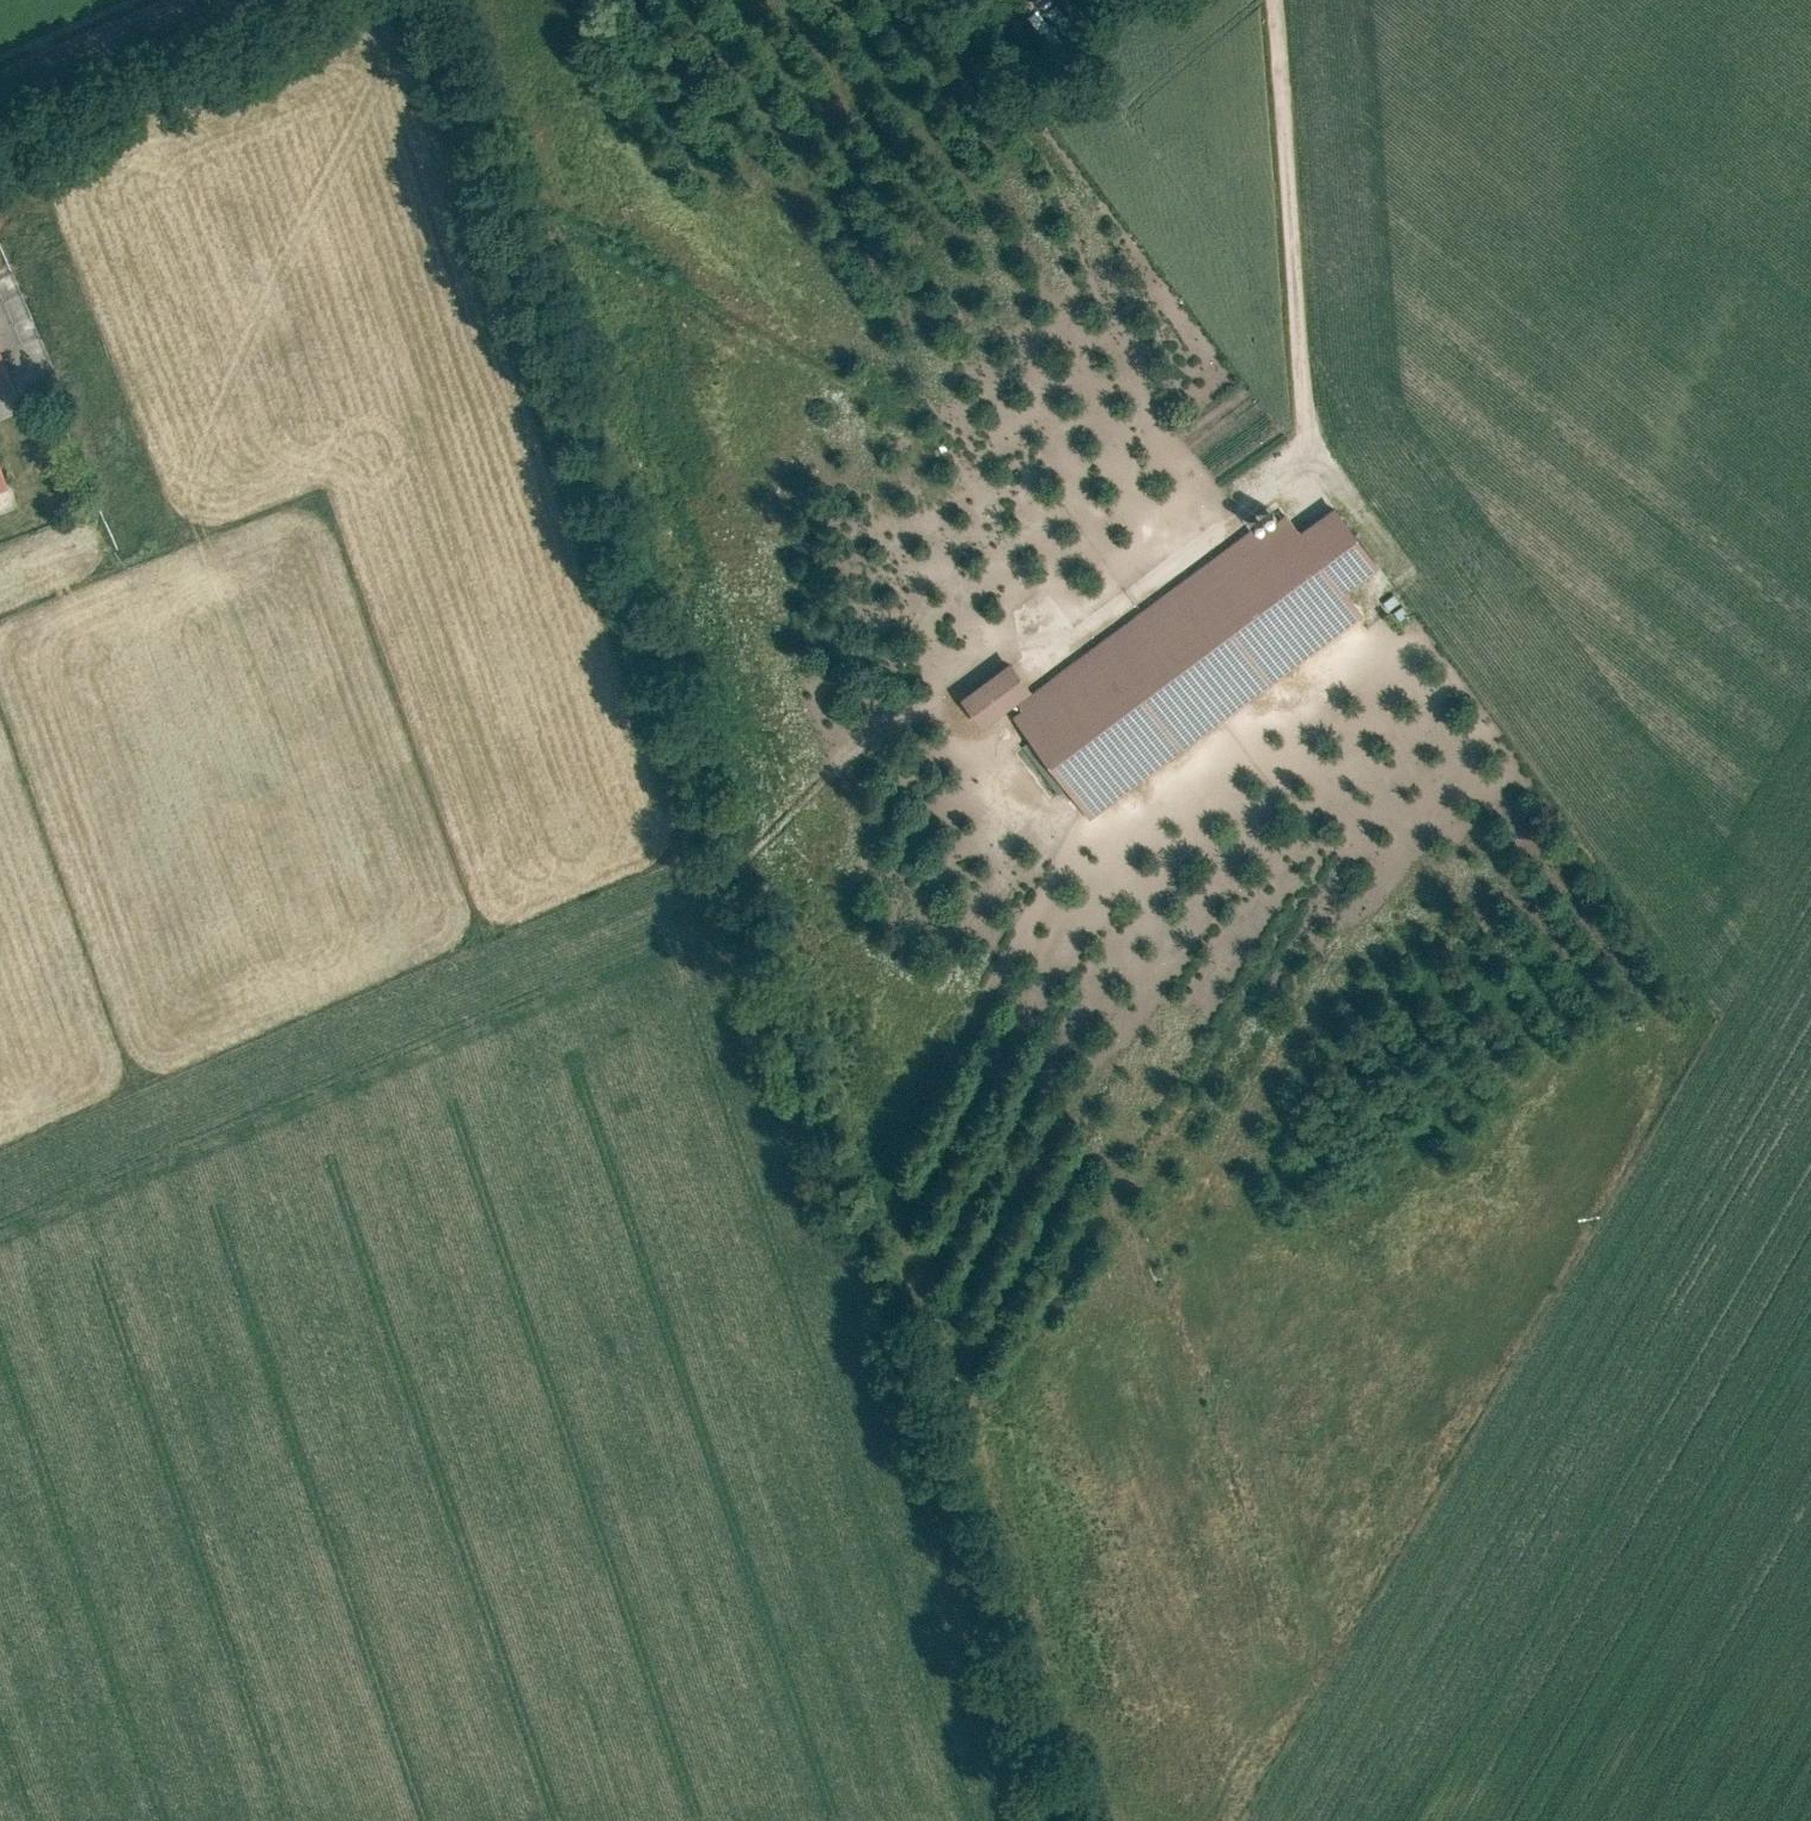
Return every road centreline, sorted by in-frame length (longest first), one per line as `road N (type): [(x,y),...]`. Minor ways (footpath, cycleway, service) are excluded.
road 1 (tertiary): [(184,0),(0,80)]

